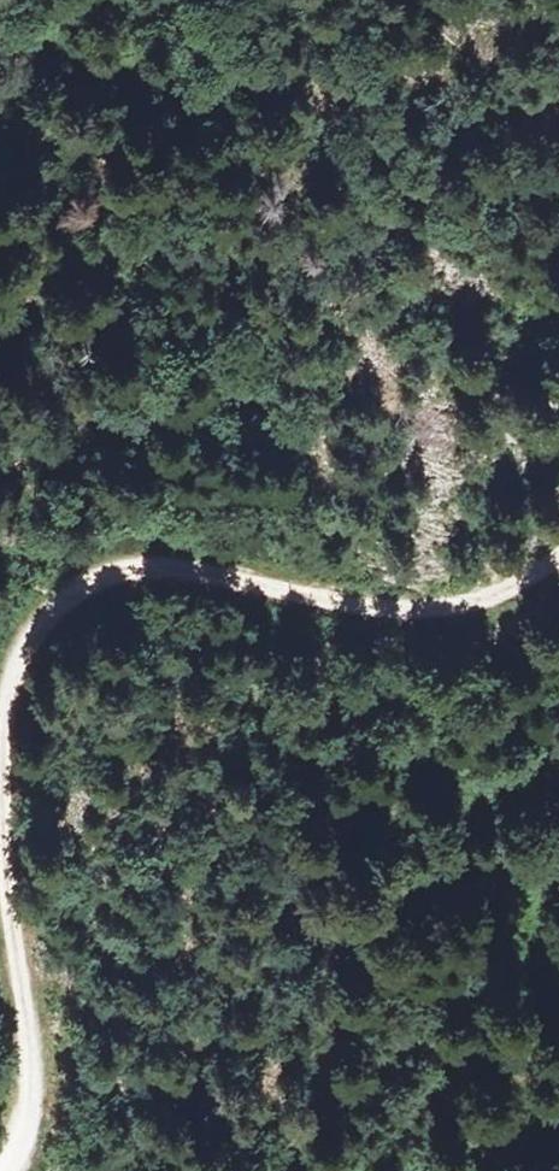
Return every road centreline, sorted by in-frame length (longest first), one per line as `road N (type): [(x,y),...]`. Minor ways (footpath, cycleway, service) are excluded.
road 1 (track): [(0,737),(21,650),(80,592),(124,568),(427,618),(510,593),(558,559)]
road 2 (track): [(0,1170),(22,1135),(33,1074),(0,808)]

